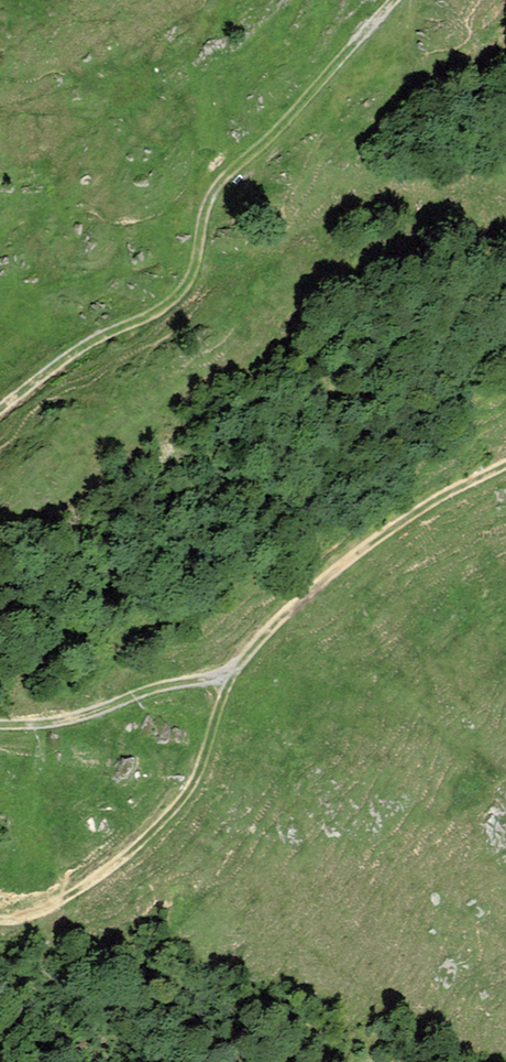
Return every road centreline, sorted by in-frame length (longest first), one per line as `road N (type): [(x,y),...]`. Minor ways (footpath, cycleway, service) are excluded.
road 1 (track): [(505,465),(416,513),(278,619),(228,681),(192,791),(135,846),(47,907),(0,911)]
road 2 (track): [(0,408),(182,289),(220,183),(393,0)]
road 3 (track): [(228,681),(65,720),(0,723)]

